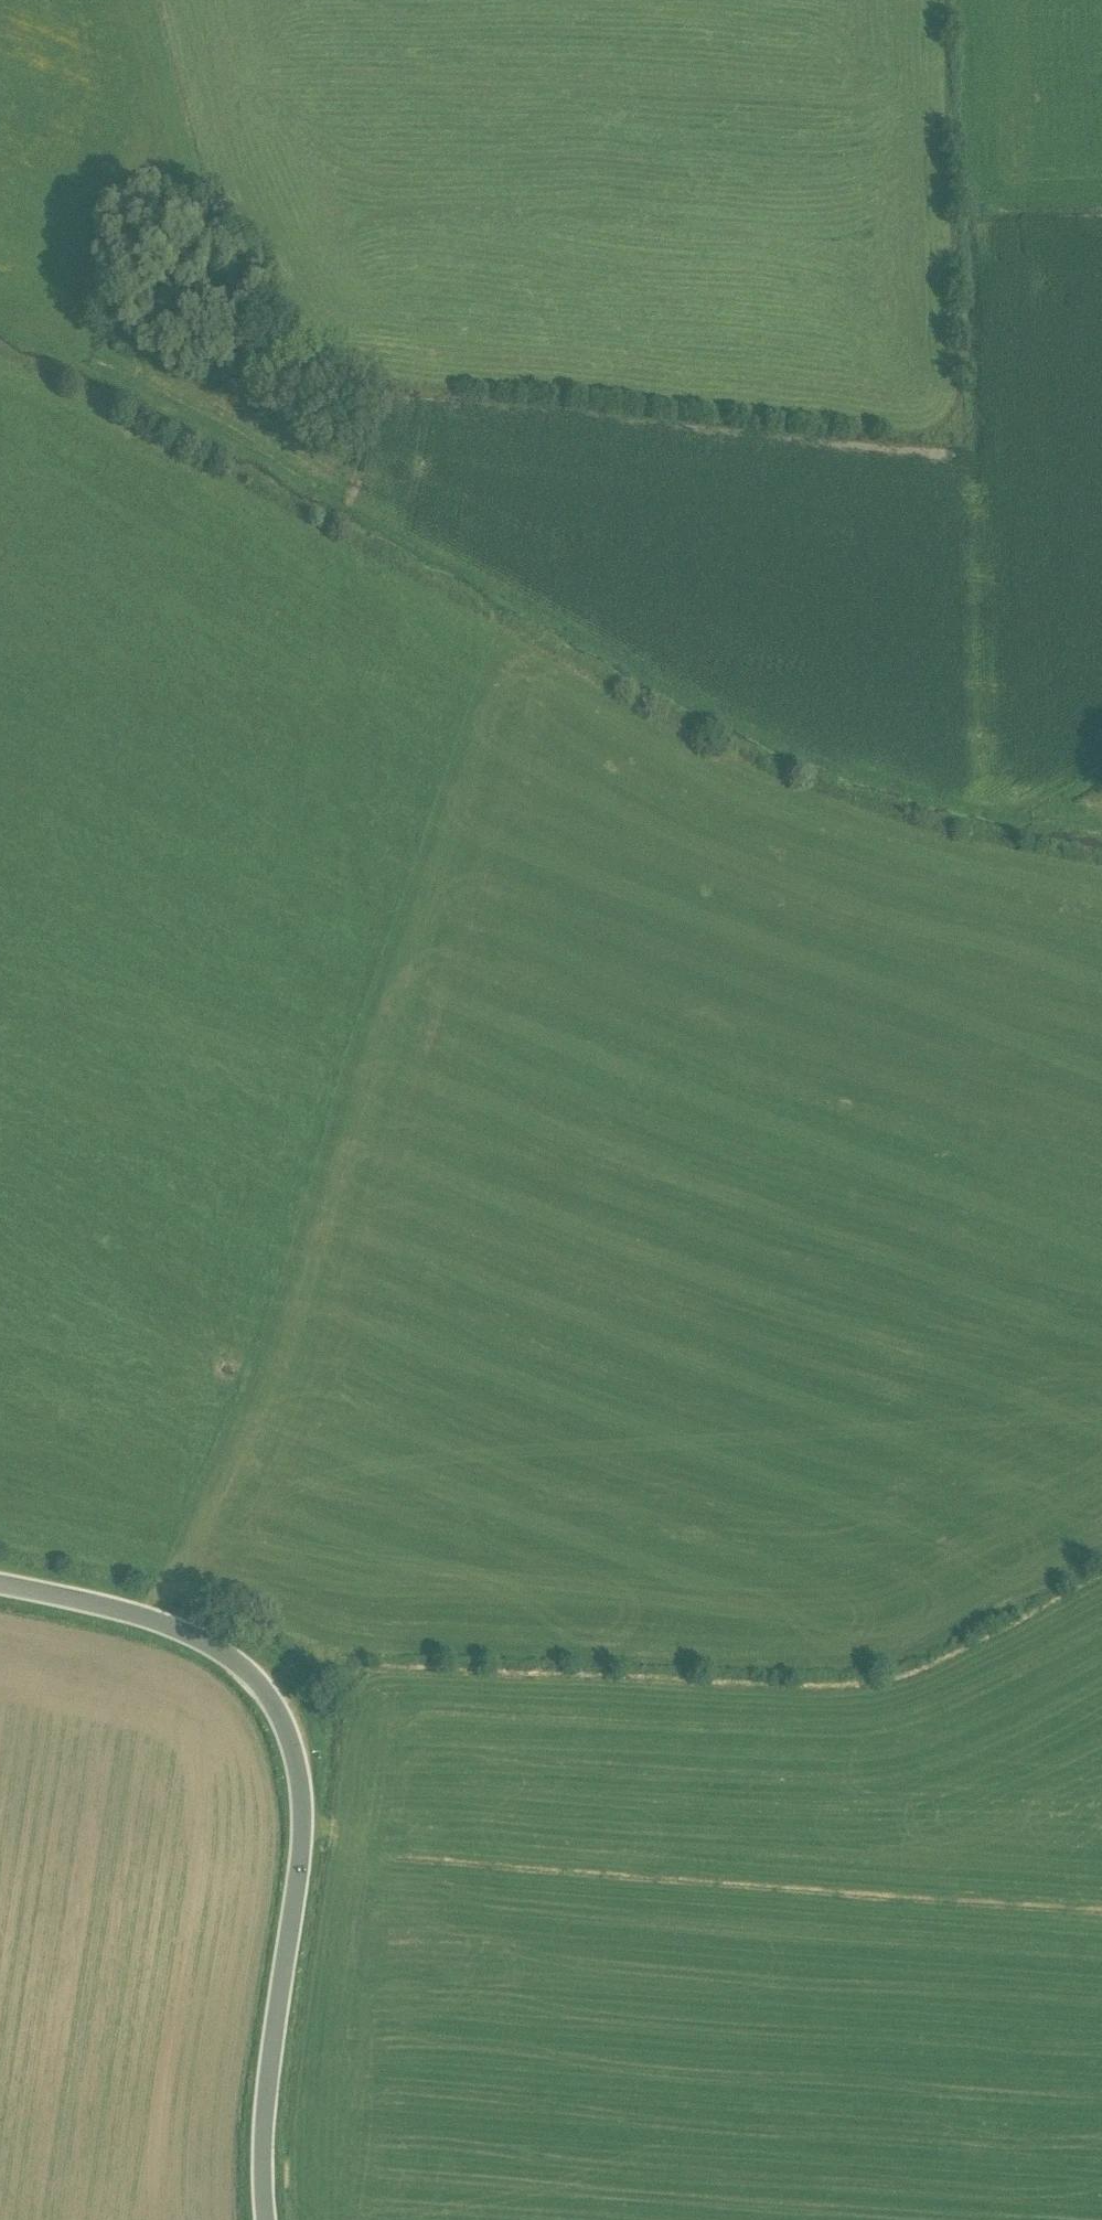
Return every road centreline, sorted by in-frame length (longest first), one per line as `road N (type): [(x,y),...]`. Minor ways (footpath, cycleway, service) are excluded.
road 1 (unclassified): [(266,2219),(267,2097),(302,1832),(285,1728),(261,1686),(207,1643),(135,1614),(0,1584)]

